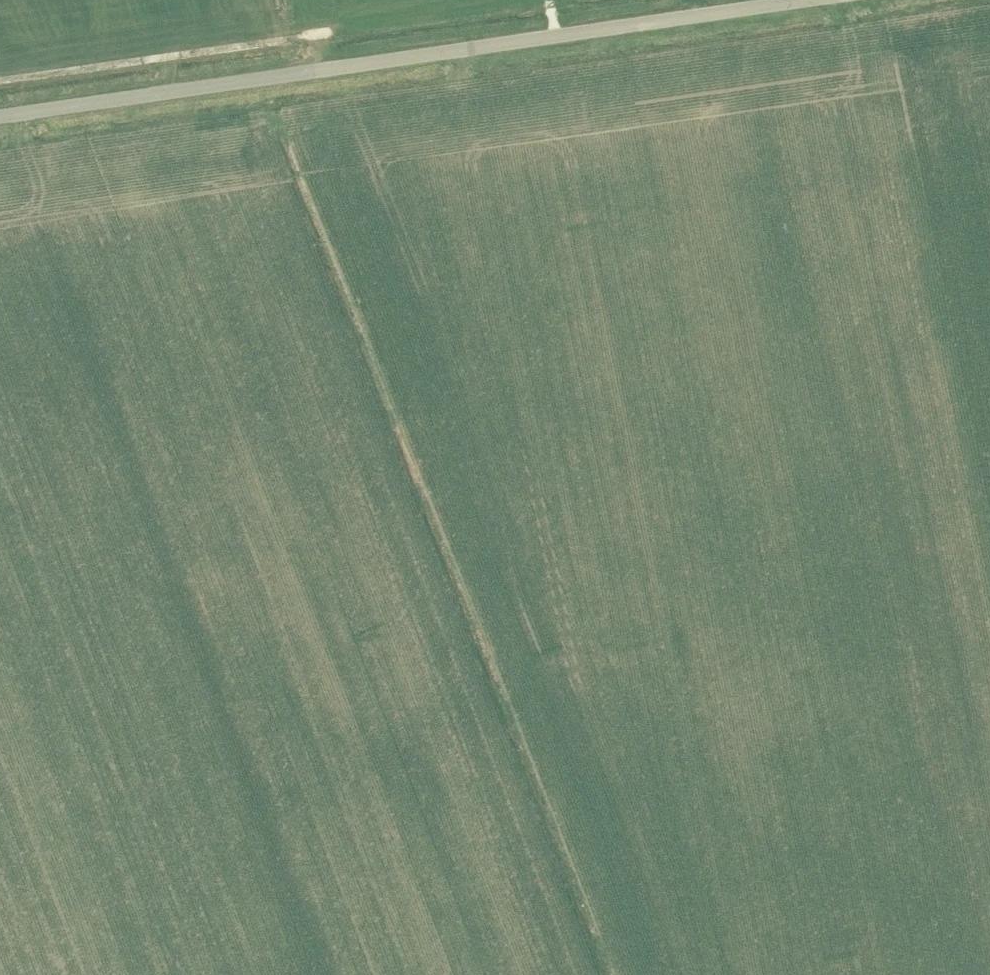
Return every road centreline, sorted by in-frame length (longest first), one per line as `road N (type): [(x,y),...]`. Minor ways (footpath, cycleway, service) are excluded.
road 1 (unclassified): [(0,117),(808,0)]

